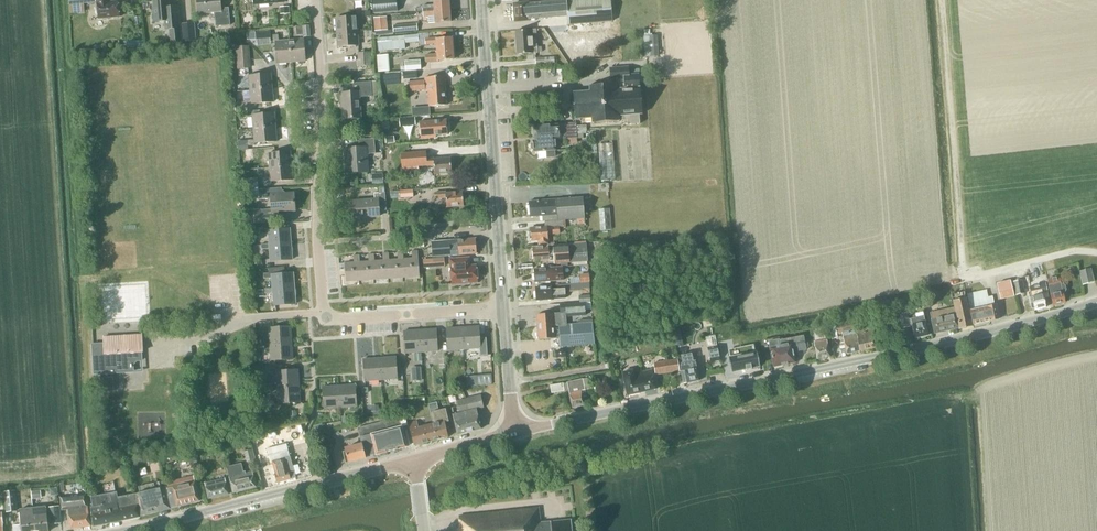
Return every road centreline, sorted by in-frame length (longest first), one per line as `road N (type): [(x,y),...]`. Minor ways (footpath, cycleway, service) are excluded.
road 1 (tertiary): [(516,434),(1096,303)]
road 2 (residential): [(325,312),(317,212),(323,85),(314,0)]
road 3 (tertiary): [(502,308),(479,0)]
road 4 (tertiary): [(130,530),(414,460)]
road 5 (residential): [(325,312),(333,319),(502,308)]
road 6 (residential): [(152,341),(206,338),(248,318),(325,312)]
road 7 (tertiary): [(516,434),(502,308)]

